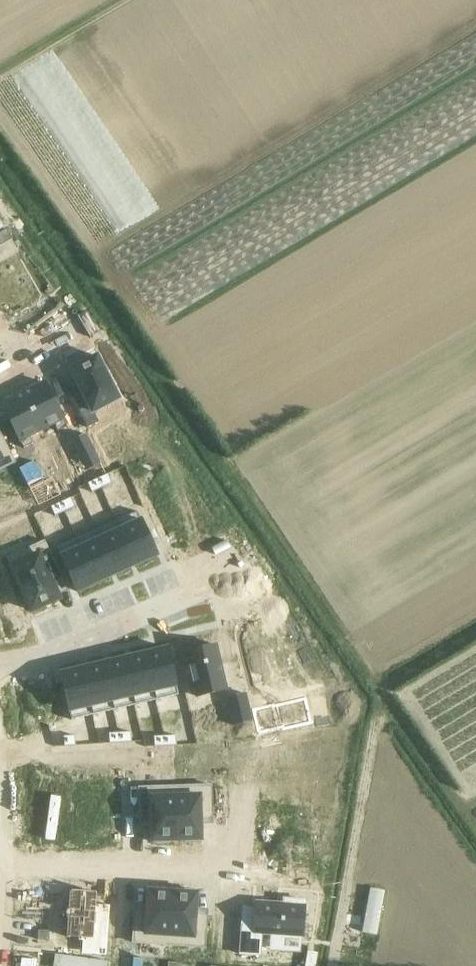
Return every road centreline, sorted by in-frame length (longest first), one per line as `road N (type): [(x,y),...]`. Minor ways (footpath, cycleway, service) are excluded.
road 1 (residential): [(6,870),(243,864),(245,810)]
road 2 (residential): [(0,666),(247,571)]

